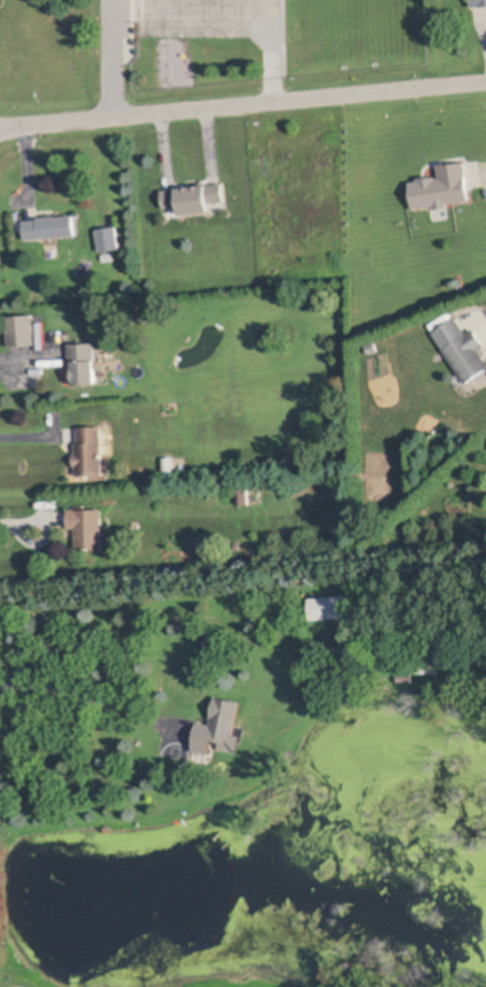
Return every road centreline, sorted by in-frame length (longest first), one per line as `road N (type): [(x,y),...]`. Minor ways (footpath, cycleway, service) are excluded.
road 1 (residential): [(0,125),(485,82)]

